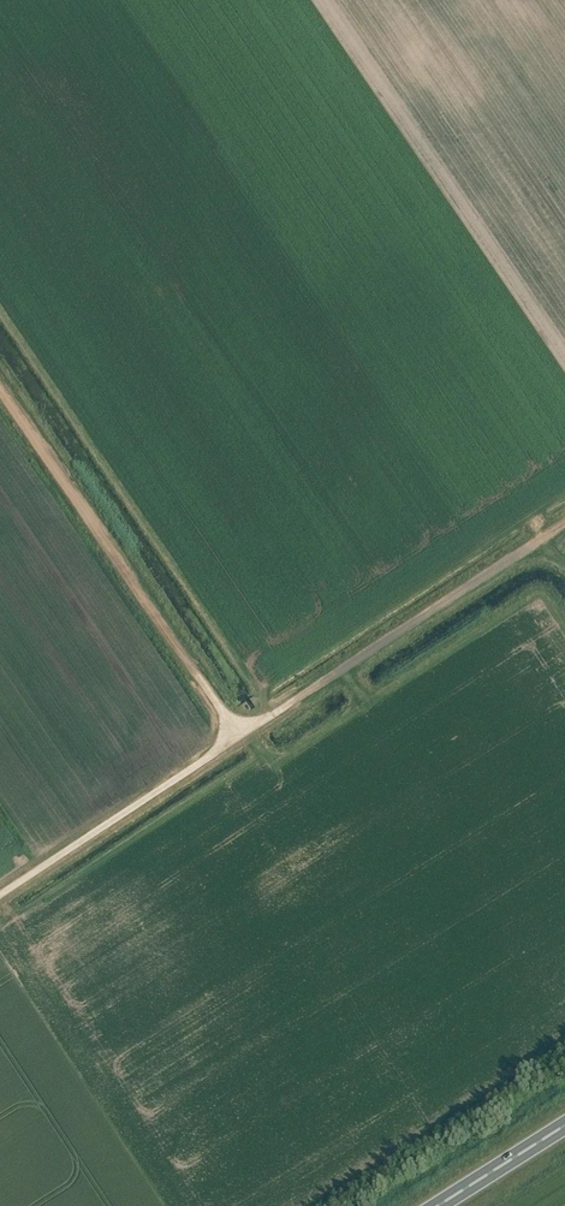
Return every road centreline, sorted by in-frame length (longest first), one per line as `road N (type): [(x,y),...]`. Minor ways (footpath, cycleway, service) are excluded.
road 1 (track): [(0,388),(238,736),(564,520)]
road 2 (unclassified): [(0,893),(238,736)]
road 3 (trunk): [(438,1205),(564,1126)]

